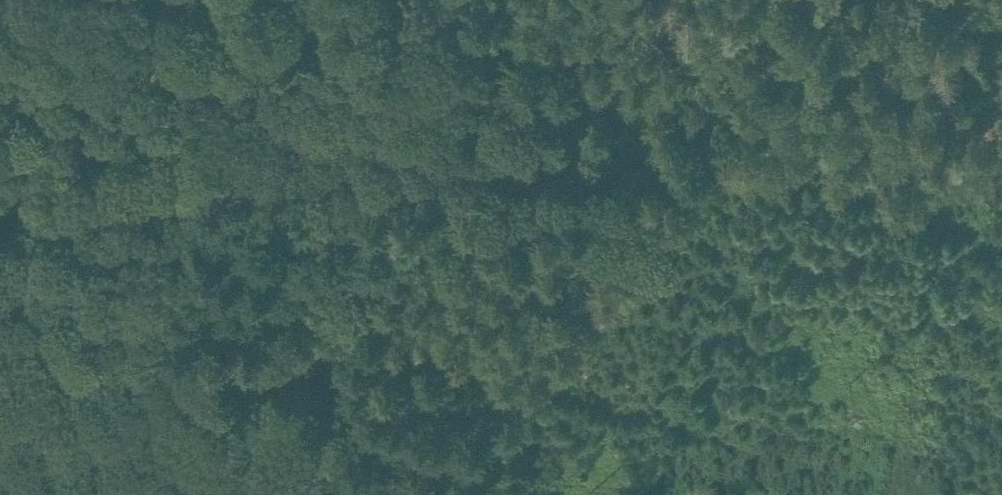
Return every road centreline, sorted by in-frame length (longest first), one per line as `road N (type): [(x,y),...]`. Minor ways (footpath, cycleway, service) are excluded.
road 1 (track): [(280,494),(304,399),(477,0)]

